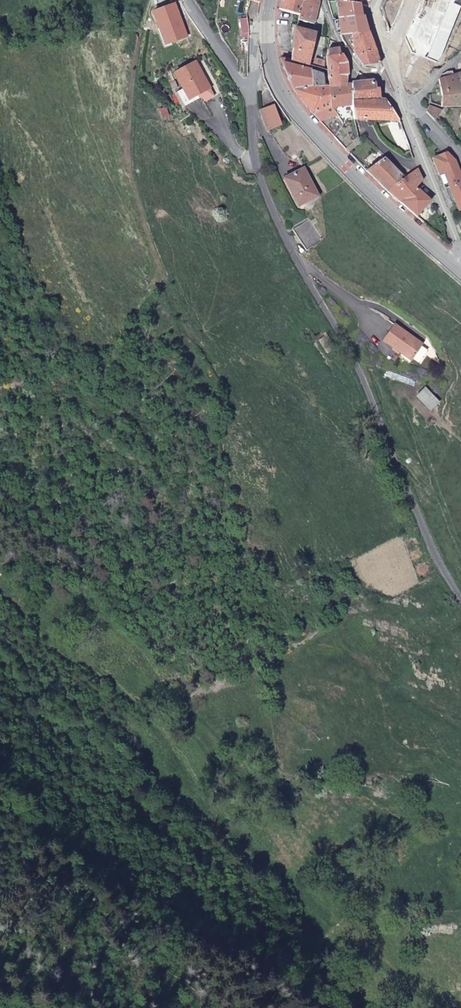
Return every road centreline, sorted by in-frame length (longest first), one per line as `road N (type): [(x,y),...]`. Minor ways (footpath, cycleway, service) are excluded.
road 1 (unclassified): [(460,605),(270,204),(253,147),(252,89)]
road 2 (secondary): [(267,31),(272,73),(291,109),(453,266)]
road 3 (residential): [(453,266),(458,241),(385,55),(374,18),(378,0)]

